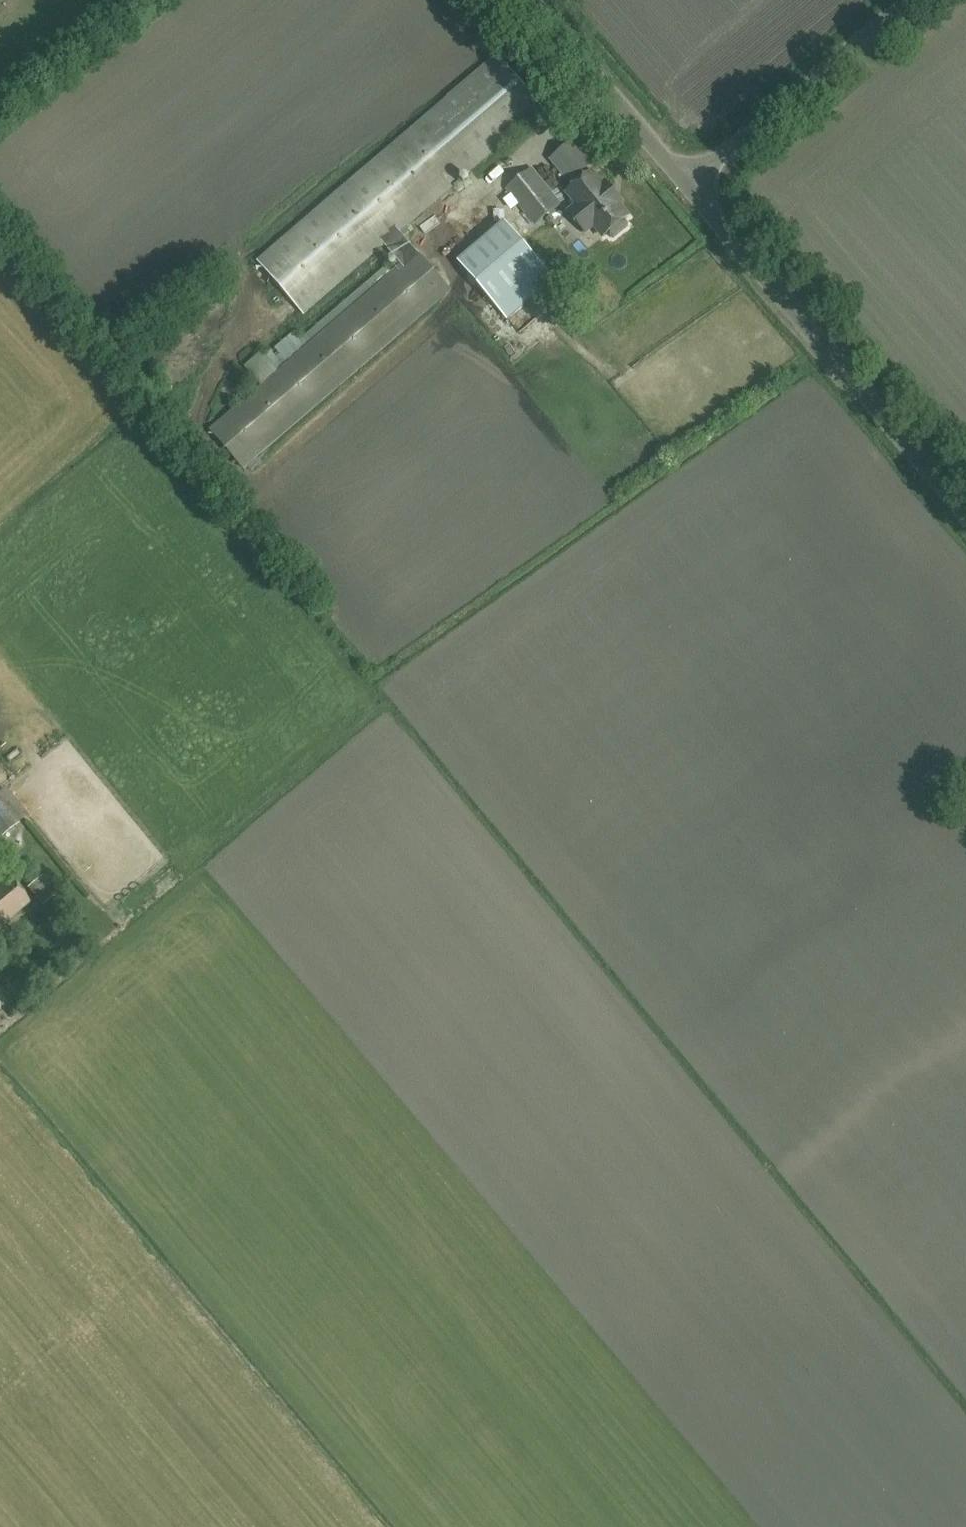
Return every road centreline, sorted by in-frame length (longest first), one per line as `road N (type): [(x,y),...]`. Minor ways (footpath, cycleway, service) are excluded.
road 1 (unclassified): [(965,515),(686,184)]
road 2 (unclassified): [(686,184),(909,0)]
road 3 (unclassified): [(686,184),(529,0)]

